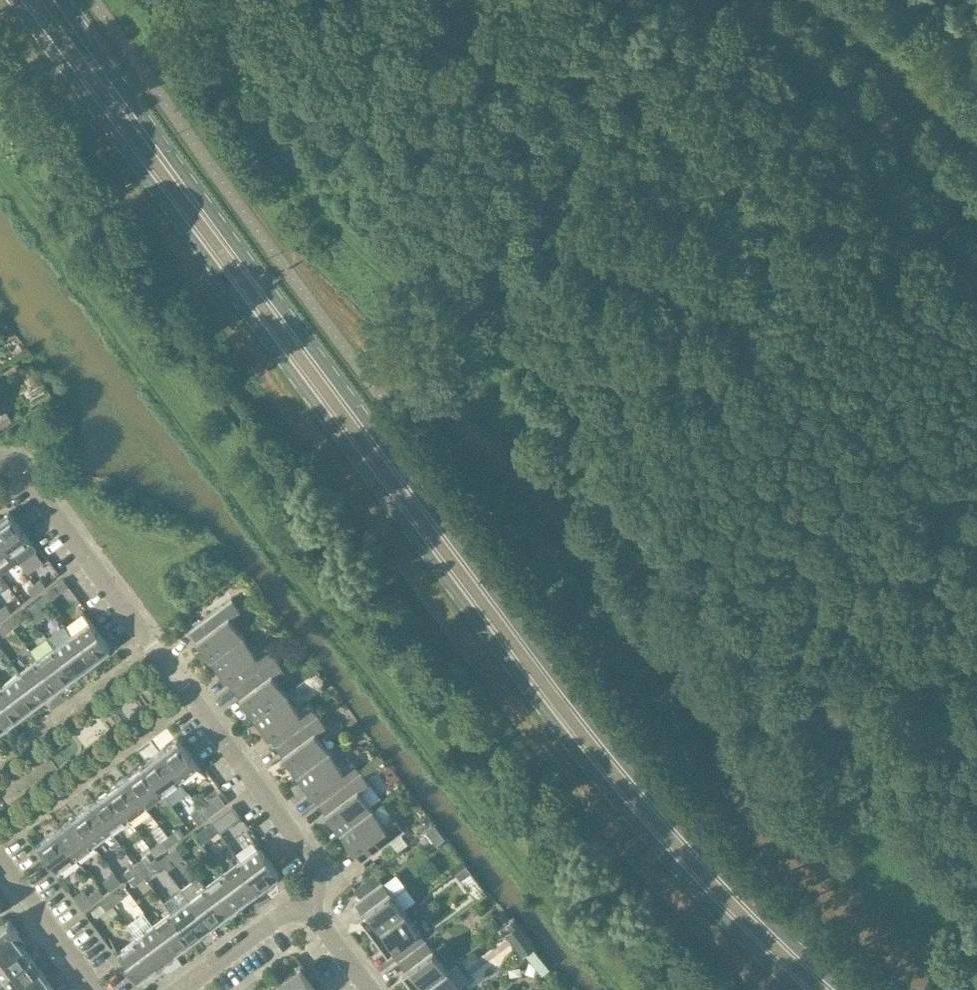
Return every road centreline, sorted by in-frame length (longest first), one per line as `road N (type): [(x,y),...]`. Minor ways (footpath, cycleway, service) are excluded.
road 1 (secondary): [(143,141),(580,732),(725,899),(820,989)]
road 2 (residential): [(311,907),(324,876),(35,489),(12,464),(0,464)]
road 3 (unclassified): [(765,0),(976,199)]
road 4 (secondary): [(18,0),(60,56),(143,141)]
road 5 (residential): [(96,989),(0,854)]
road 6 (secondary): [(143,141),(66,0)]
road 7 (residential): [(311,907),(290,910),(178,989)]

